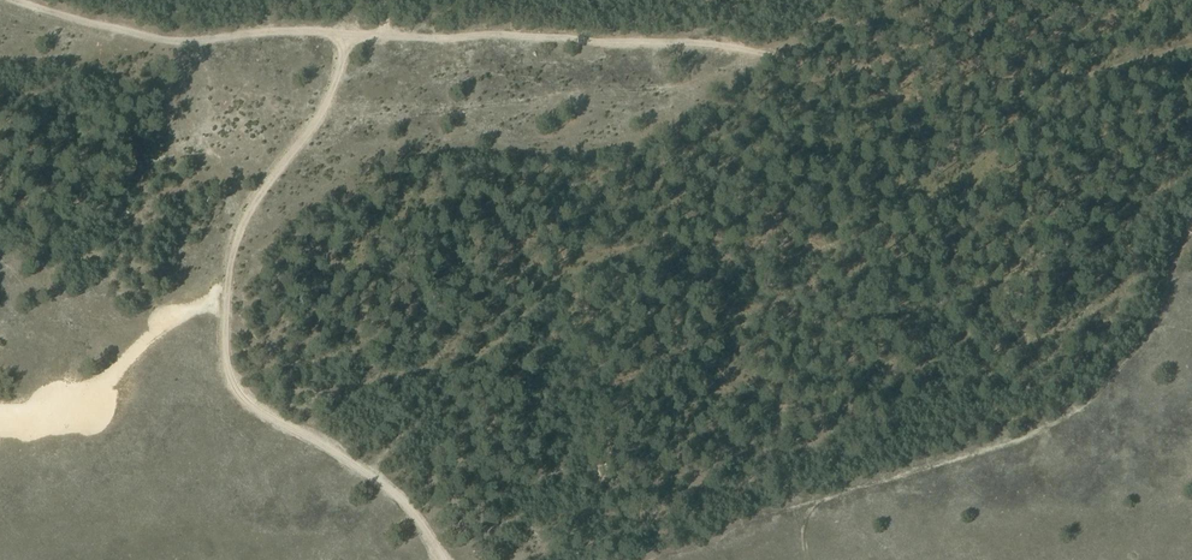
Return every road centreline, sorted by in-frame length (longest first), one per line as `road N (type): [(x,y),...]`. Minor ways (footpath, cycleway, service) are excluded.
road 1 (track): [(13,0),(183,38),(274,29),(703,41),(847,78),(908,104),(1080,87),(1113,68),(1191,47)]
road 2 (track): [(653,559),(1053,424),(1090,400),(1141,338),(1191,223)]
road 3 (track): [(356,32),(329,99),(239,224),(224,335),(228,367),(248,398),(390,488),(448,559)]

